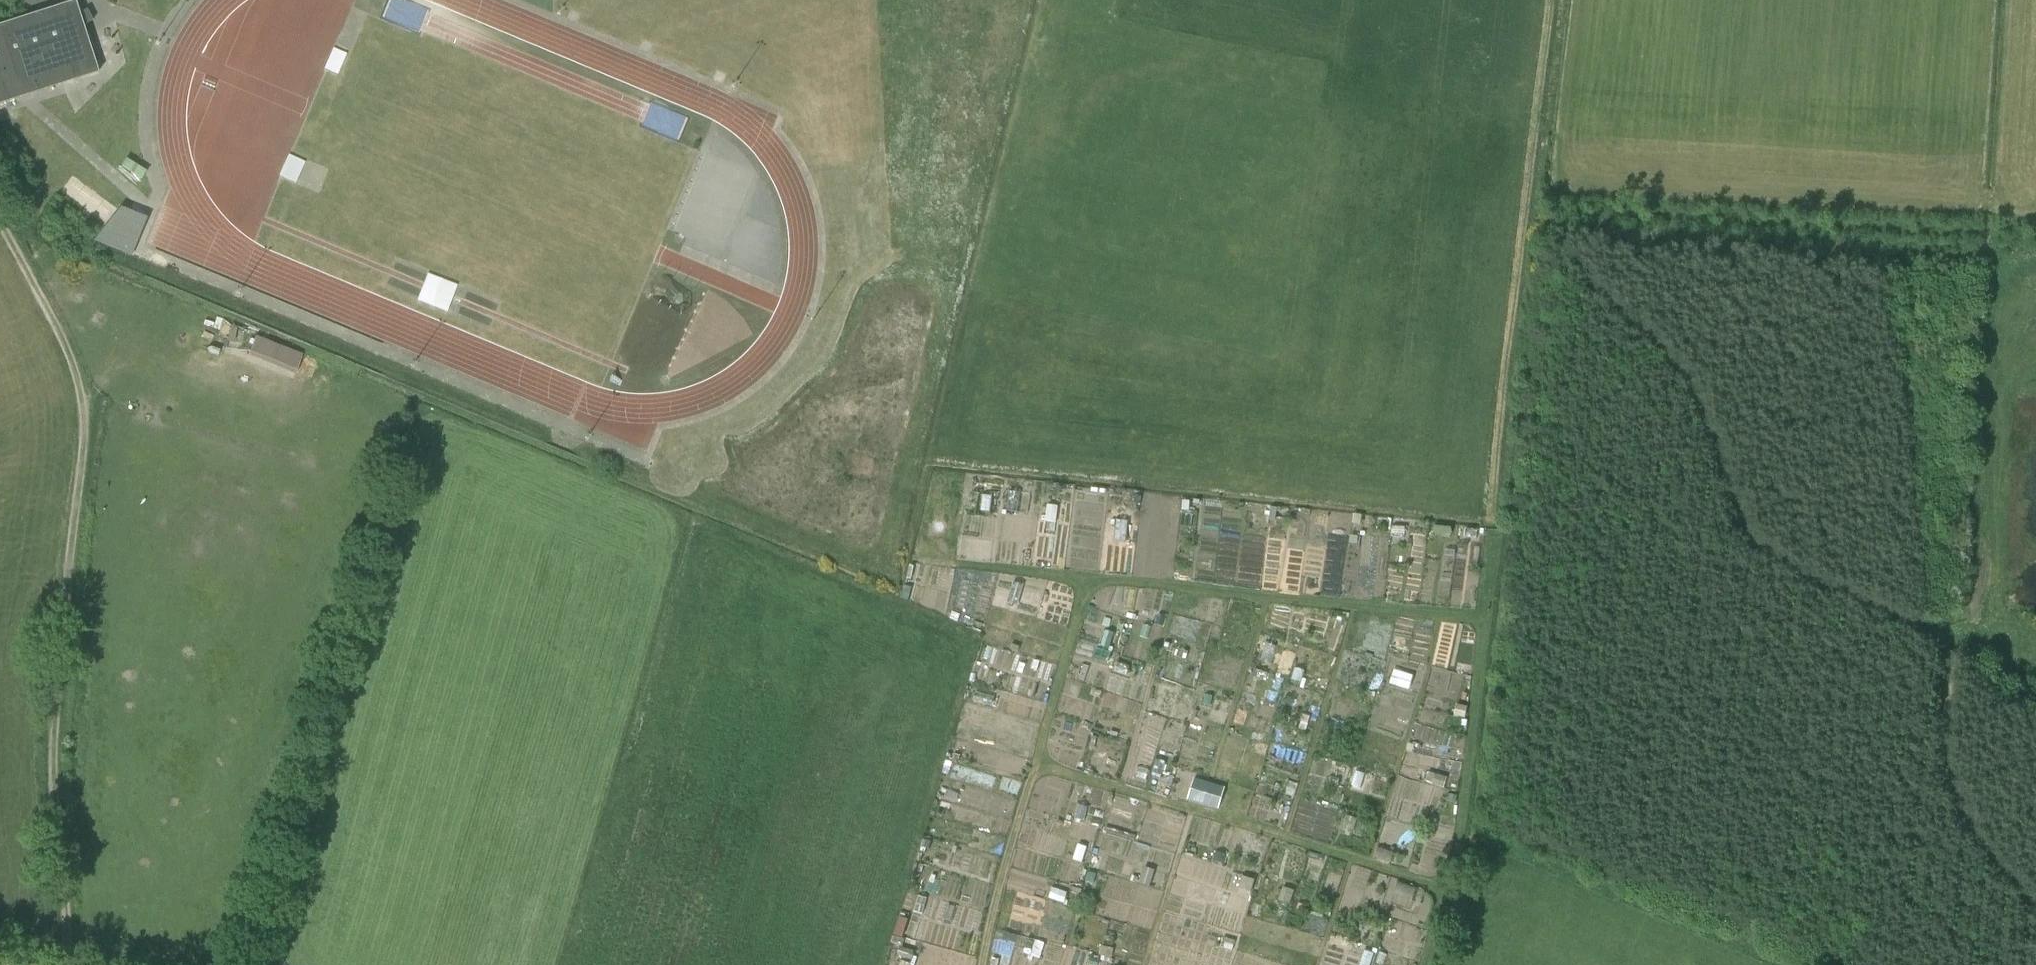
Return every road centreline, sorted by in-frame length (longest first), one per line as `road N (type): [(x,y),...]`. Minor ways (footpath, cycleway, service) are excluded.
road 1 (track): [(67,964),(50,768),(83,399),(76,370),(0,221)]
road 2 (track): [(1566,0),(1507,529)]
road 3 (track): [(2035,904),(1960,808),(1946,755),(1948,652),(2005,587)]

